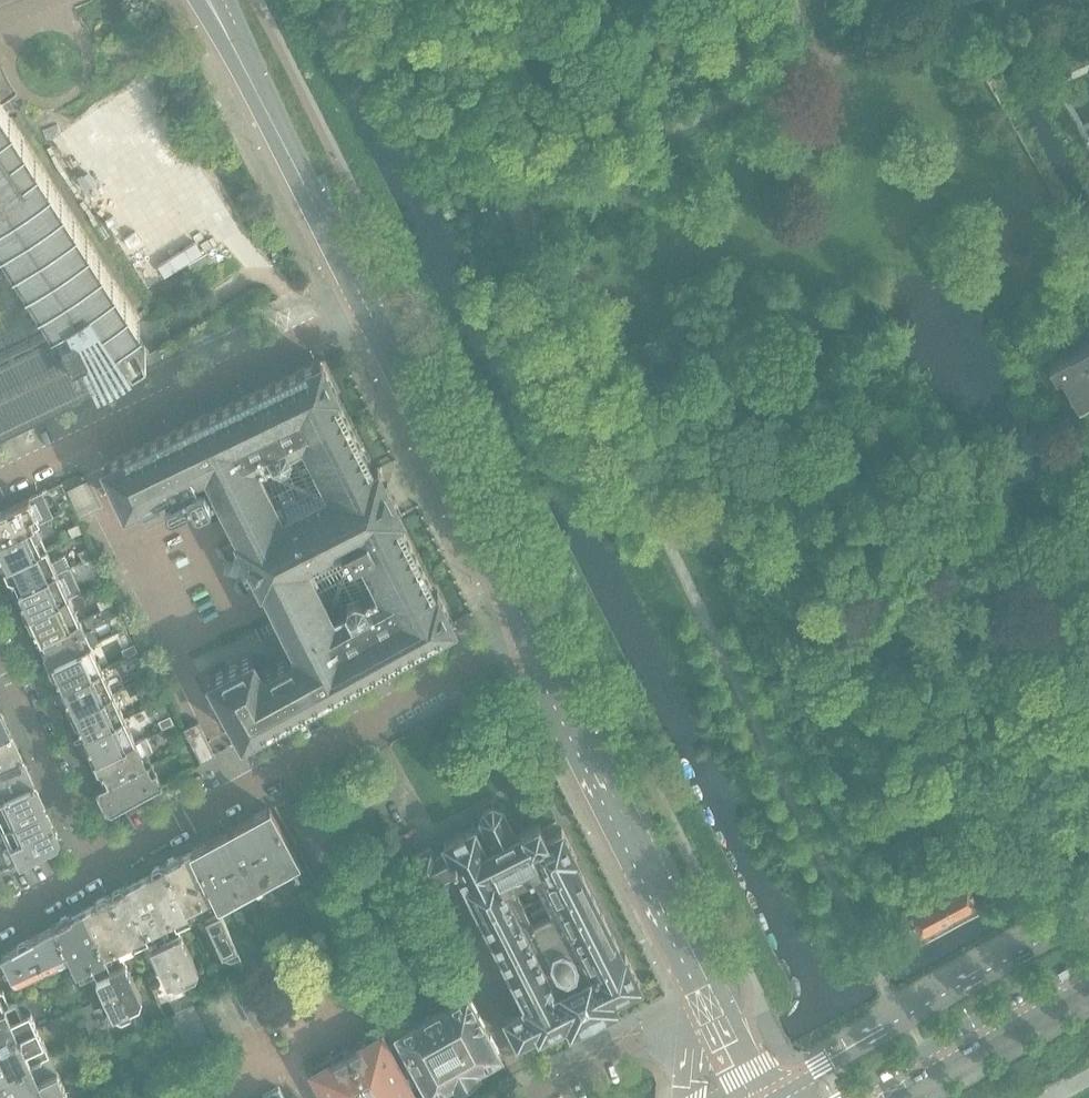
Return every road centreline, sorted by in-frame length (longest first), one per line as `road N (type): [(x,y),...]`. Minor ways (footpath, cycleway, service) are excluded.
road 1 (residential): [(101,871),(528,633)]
road 2 (residential): [(712,1007),(528,633)]
road 3 (residential): [(0,487),(374,314)]
road 4 (residential): [(528,633),(374,314)]
road 5 (residential): [(374,314),(212,0)]
road 6 (tertiary): [(1088,921),(821,1069),(786,1097)]
road 7 (tertiary): [(847,1097),(1088,960)]
road 8 (residential): [(101,871),(0,649)]
road 9 (residential): [(712,1007),(541,1097)]

